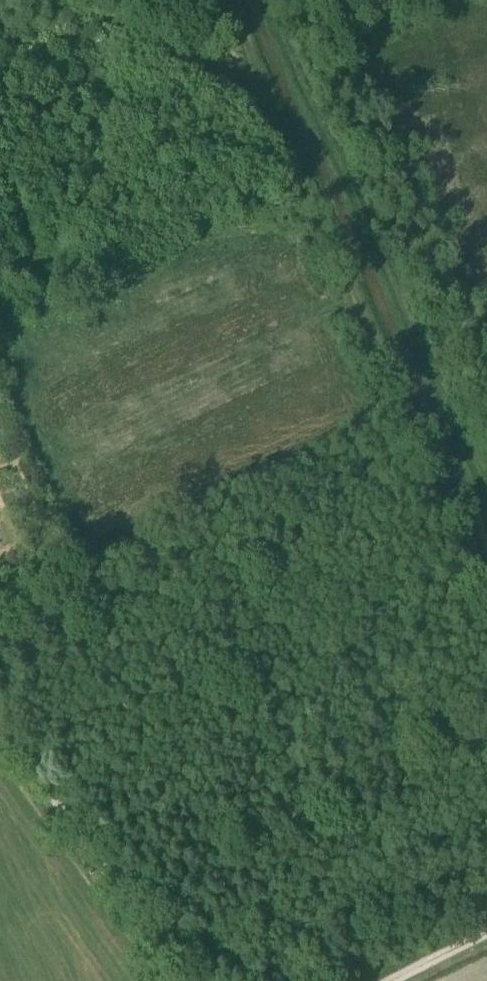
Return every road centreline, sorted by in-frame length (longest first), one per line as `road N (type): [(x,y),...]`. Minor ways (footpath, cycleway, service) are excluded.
road 1 (track): [(486,600),(253,87)]
road 2 (track): [(0,728),(187,980)]

